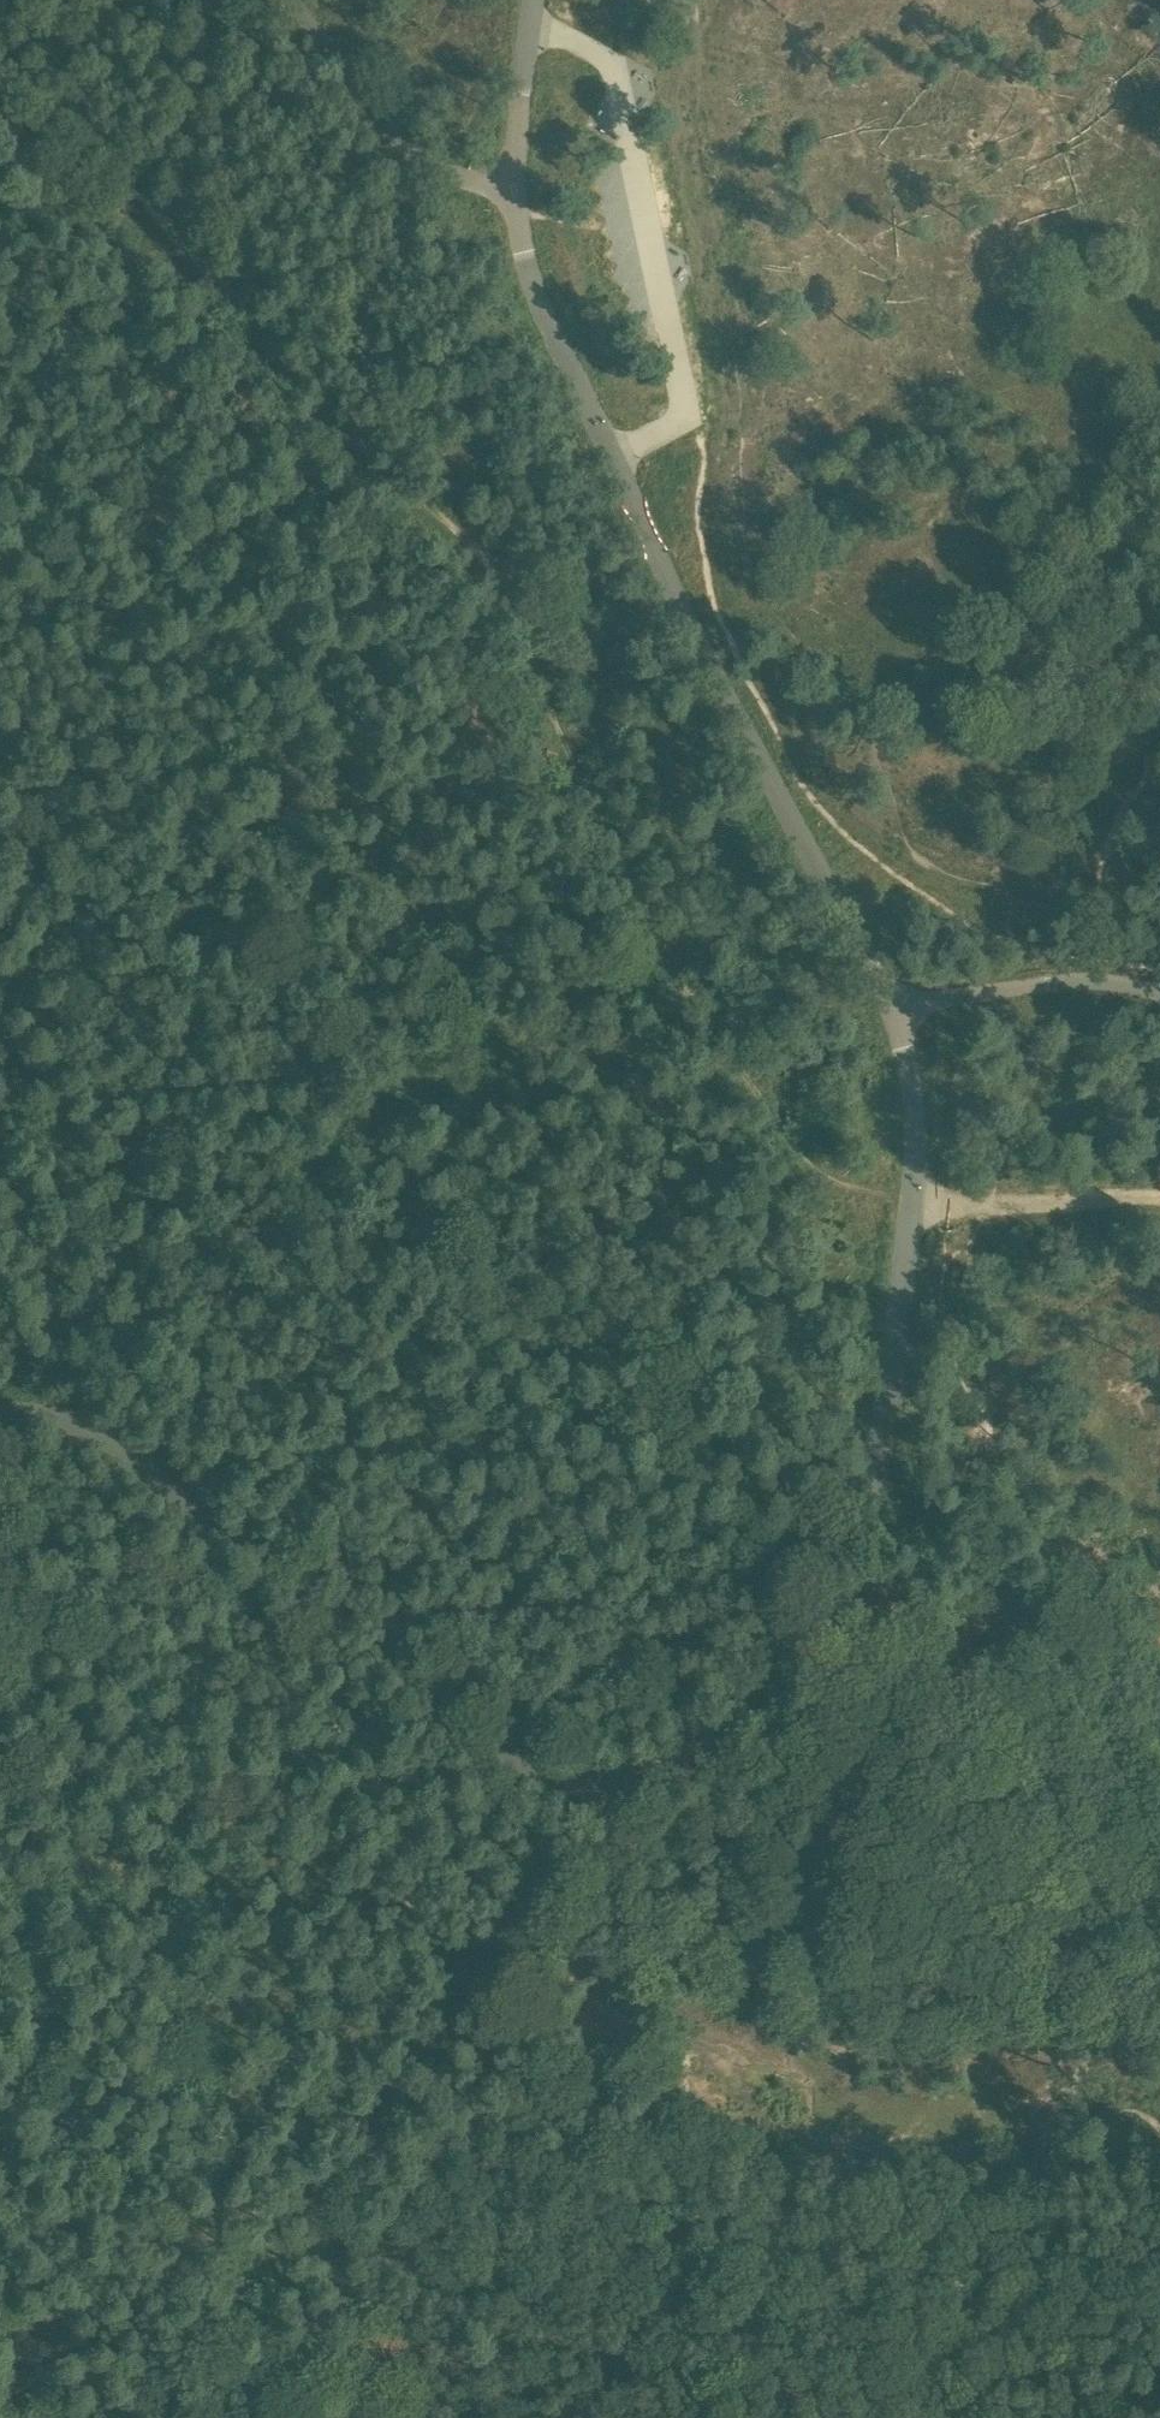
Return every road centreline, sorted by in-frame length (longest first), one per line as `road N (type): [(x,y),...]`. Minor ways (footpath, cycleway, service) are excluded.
road 1 (unclassified): [(0,1414),(42,1417),(117,1450),(394,1678),(499,1749),(570,1779),(642,1774),(713,1748),(780,1682),(834,1592),(878,1466),(910,1246),(915,1115),(898,1009),(759,760),(610,462),(544,317),(508,190)]
road 2 (track): [(1159,994),(1052,984),(898,1009)]
road 3 (unclassified): [(508,190),(532,0)]

